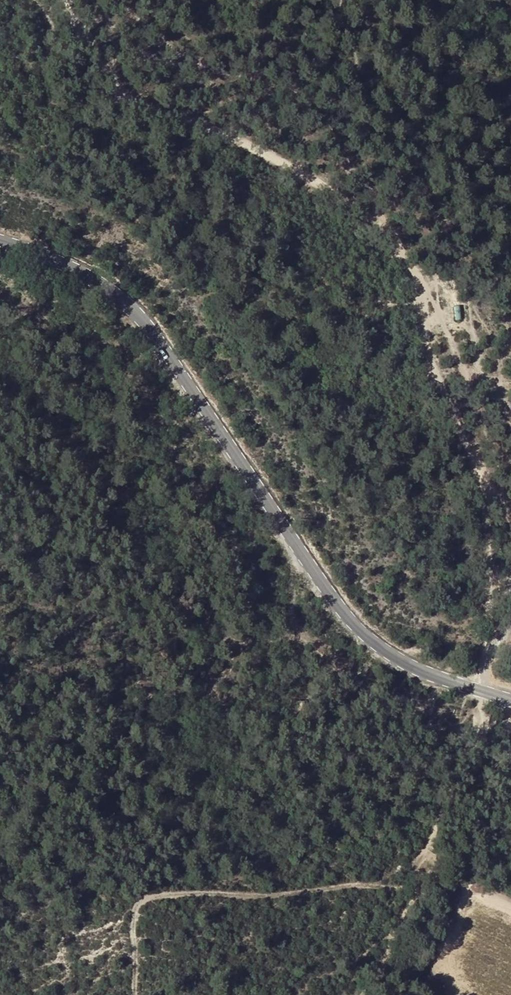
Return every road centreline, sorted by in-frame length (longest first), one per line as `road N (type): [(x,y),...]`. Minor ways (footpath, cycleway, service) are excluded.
road 1 (track): [(62,0),(134,95),(376,206),(414,287),(421,330),(483,496),(483,691)]
road 2 (tertiary): [(510,700),(434,672),(378,634),(136,306),(0,246)]

